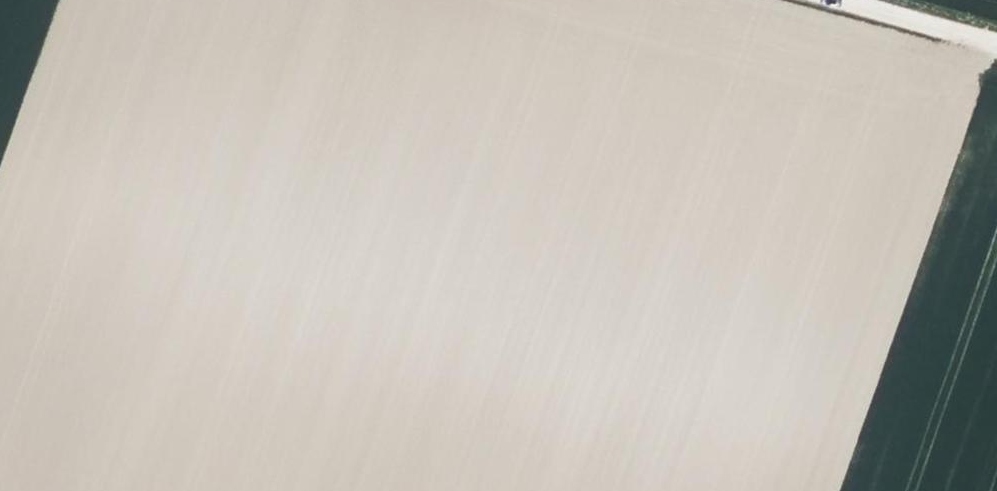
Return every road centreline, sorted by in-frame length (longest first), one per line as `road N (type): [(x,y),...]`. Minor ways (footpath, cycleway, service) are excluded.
road 1 (track): [(996,43),(838,0)]

